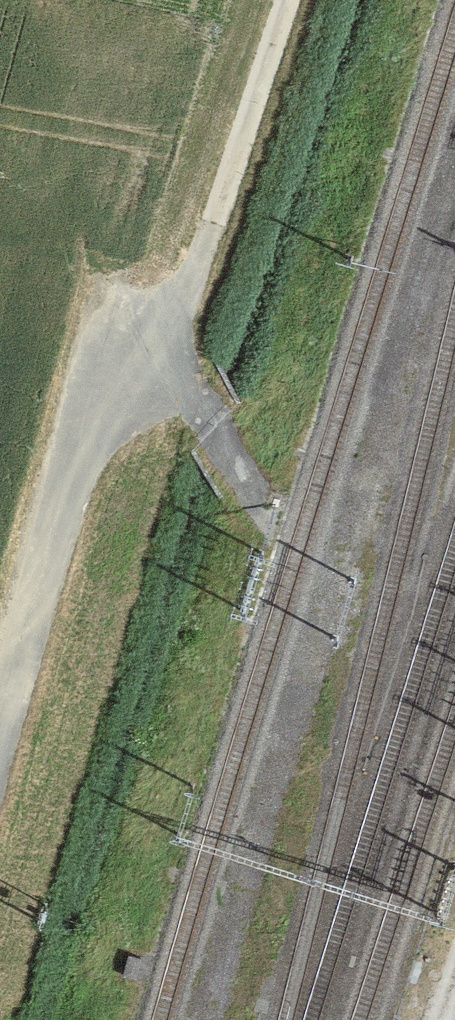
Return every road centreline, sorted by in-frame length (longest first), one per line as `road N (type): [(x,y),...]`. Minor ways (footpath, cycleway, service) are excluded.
road 1 (track): [(0,728),(70,487),(200,262),(287,0)]
road 2 (track): [(151,343),(249,473)]

